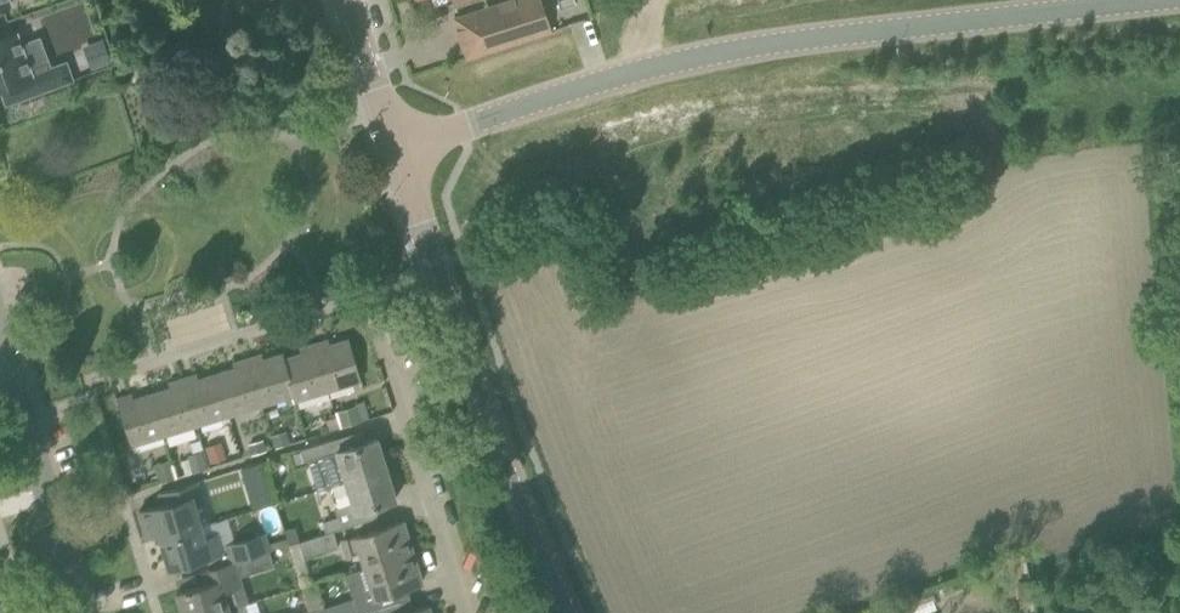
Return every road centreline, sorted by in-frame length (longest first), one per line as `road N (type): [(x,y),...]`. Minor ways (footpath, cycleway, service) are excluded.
road 1 (tertiary): [(1148,0),(724,51),(553,96),(398,150)]
road 2 (tertiary): [(576,612),(513,476),(398,150)]
road 3 (residential): [(75,612),(8,353)]
road 4 (tertiary): [(398,150),(349,0)]

